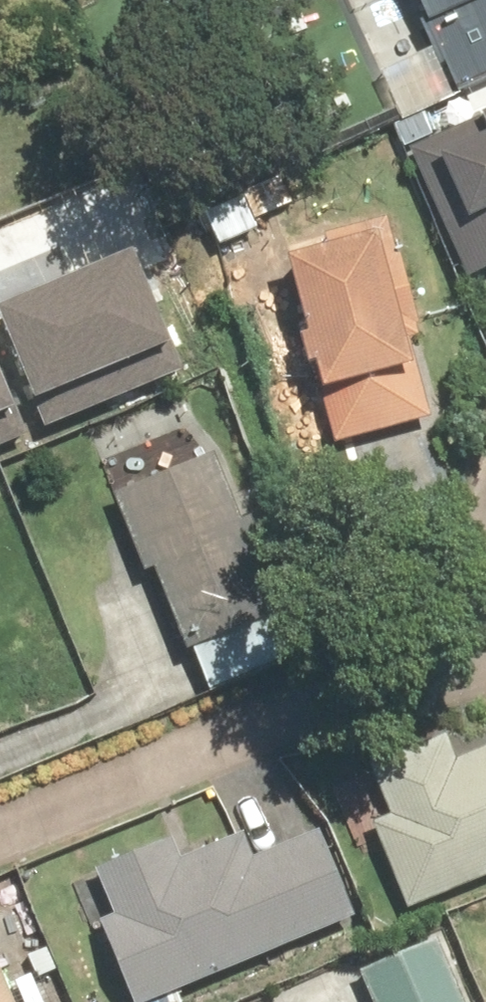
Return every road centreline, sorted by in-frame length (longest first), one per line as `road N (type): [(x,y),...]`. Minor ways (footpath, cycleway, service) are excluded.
road 1 (residential): [(0,831),(479,632),(485,612)]

